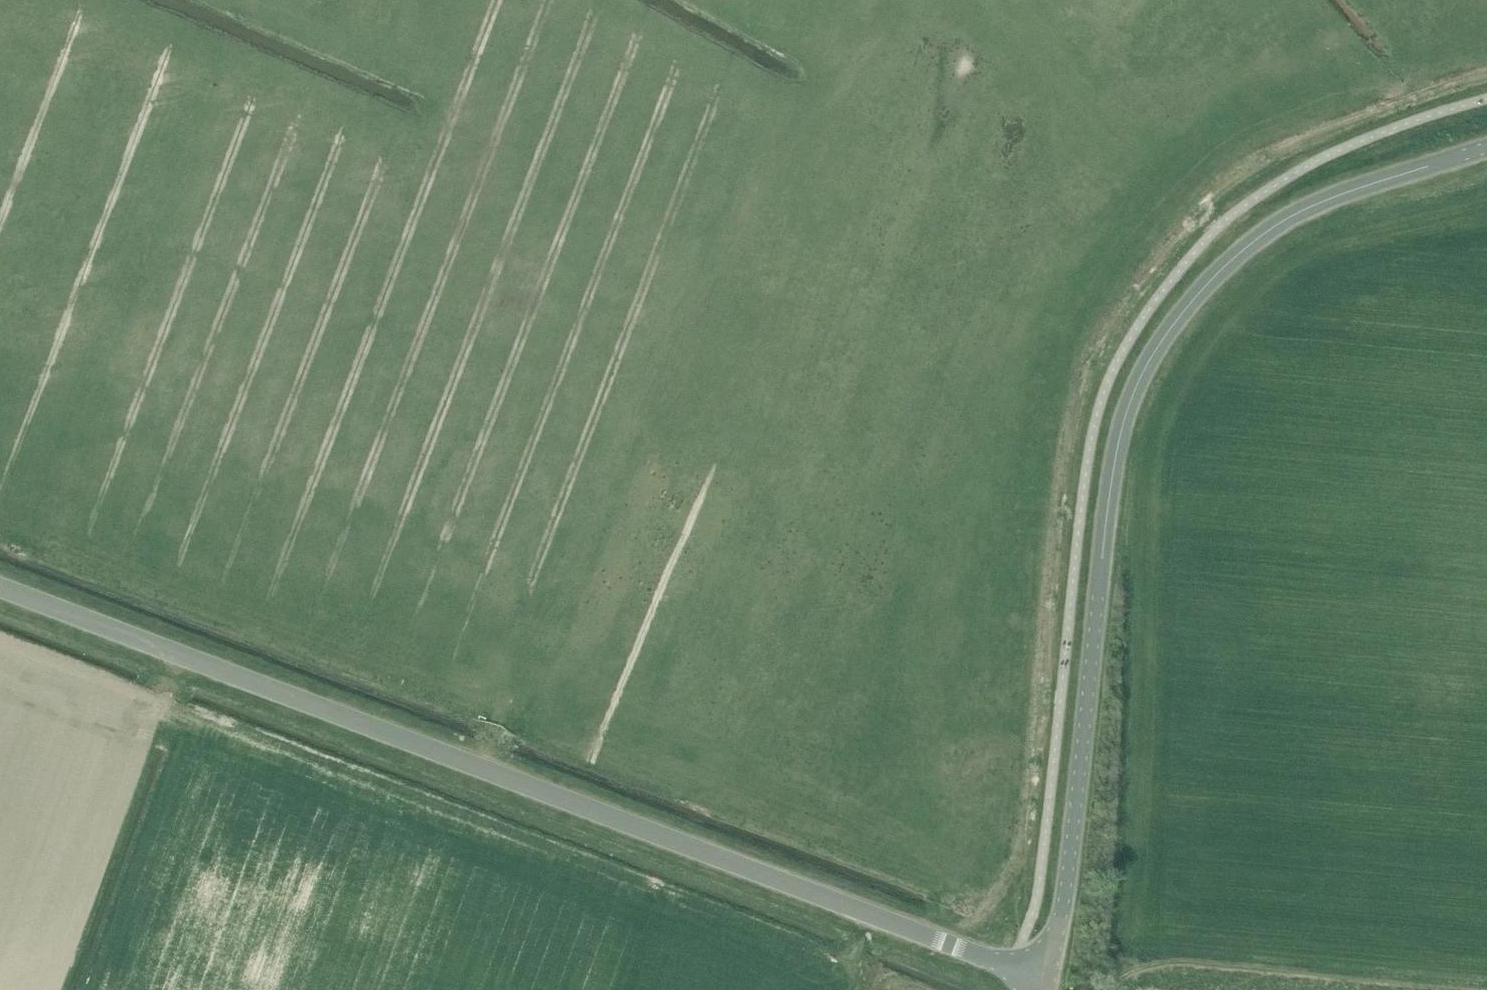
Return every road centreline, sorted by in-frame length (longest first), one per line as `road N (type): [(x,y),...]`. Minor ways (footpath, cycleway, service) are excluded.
road 1 (tertiary): [(1049,978),(0,586)]
road 2 (tertiary): [(1049,978),(1114,458),(1132,391),(1173,323),(1282,221),(1348,189),(1486,147)]

